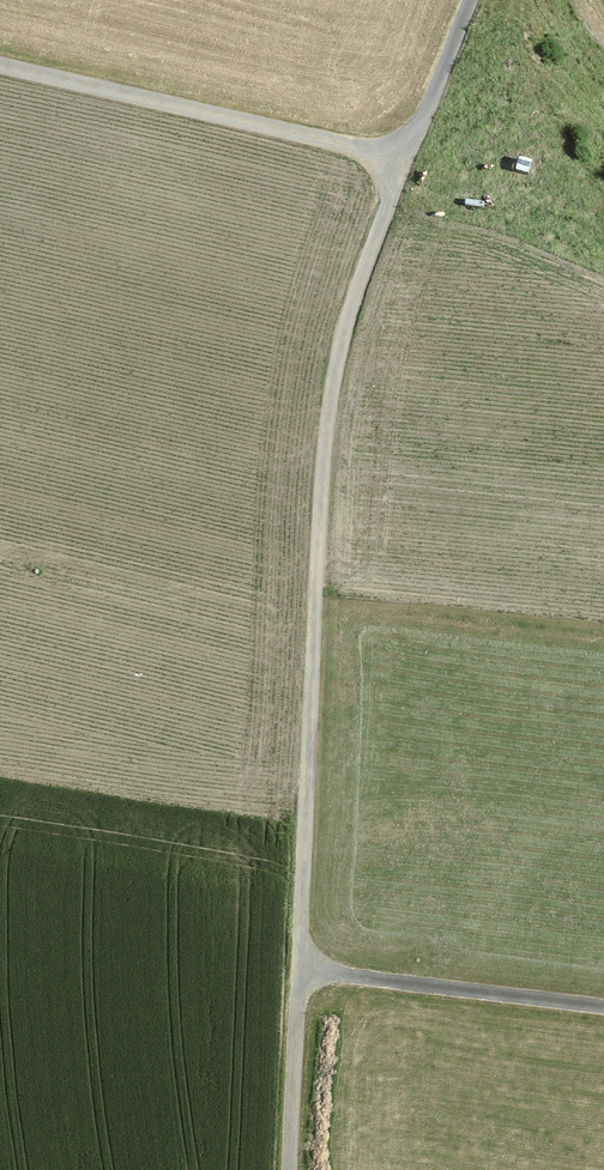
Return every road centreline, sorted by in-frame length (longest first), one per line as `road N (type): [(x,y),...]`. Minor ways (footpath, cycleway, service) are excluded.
road 1 (track): [(290,1169),(323,483),(338,344),(469,0)]
road 2 (track): [(0,70),(406,160)]
road 3 (track): [(300,975),(603,1009)]

